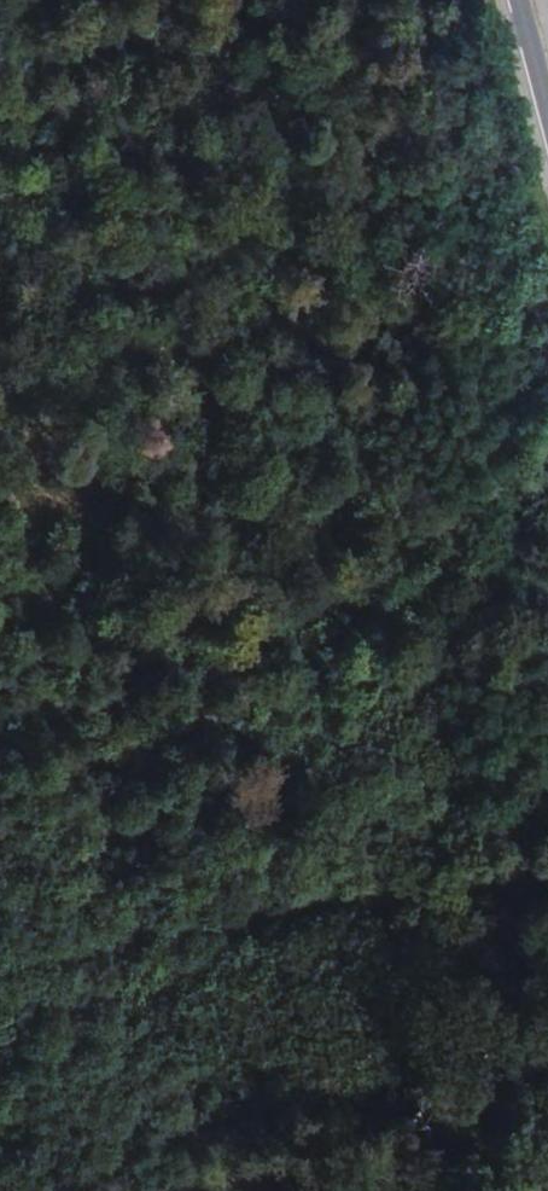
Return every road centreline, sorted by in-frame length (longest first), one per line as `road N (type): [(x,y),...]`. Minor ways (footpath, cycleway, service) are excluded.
road 1 (track): [(0,985),(547,897)]

